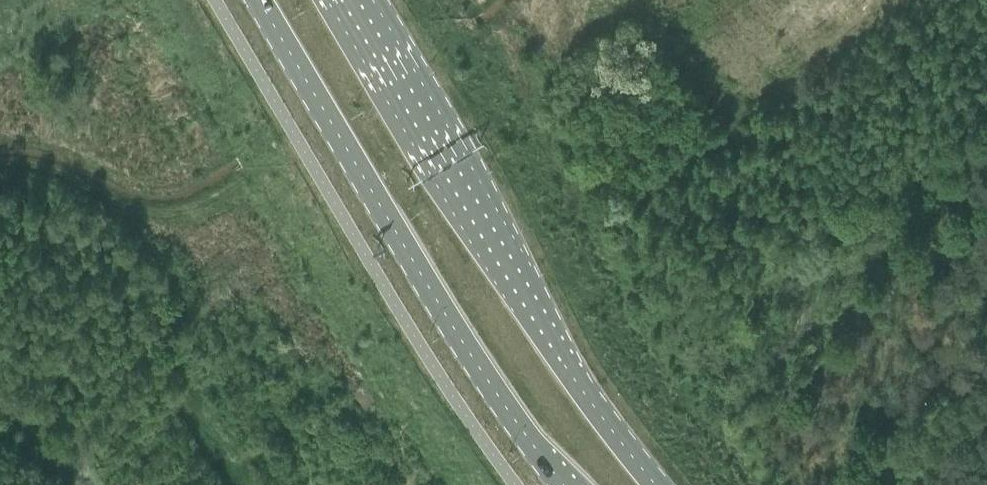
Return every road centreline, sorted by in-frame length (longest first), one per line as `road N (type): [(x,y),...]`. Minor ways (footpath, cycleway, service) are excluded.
road 1 (primary): [(661,484),(603,415),(355,0)]
road 2 (primary): [(264,0),(488,377),(568,484)]

